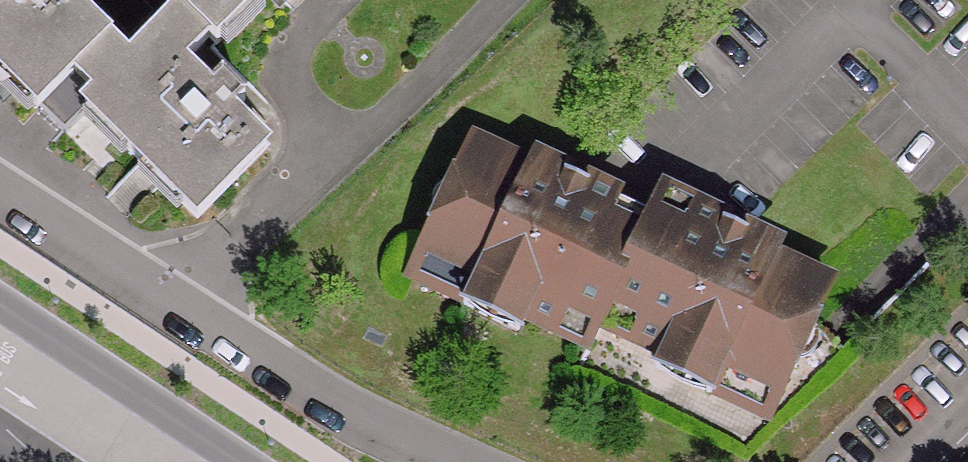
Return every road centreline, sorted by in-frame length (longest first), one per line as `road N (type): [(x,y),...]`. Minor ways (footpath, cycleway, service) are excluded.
road 1 (residential): [(0,190),(312,391),(465,461)]
road 2 (primary): [(243,461),(0,303)]

